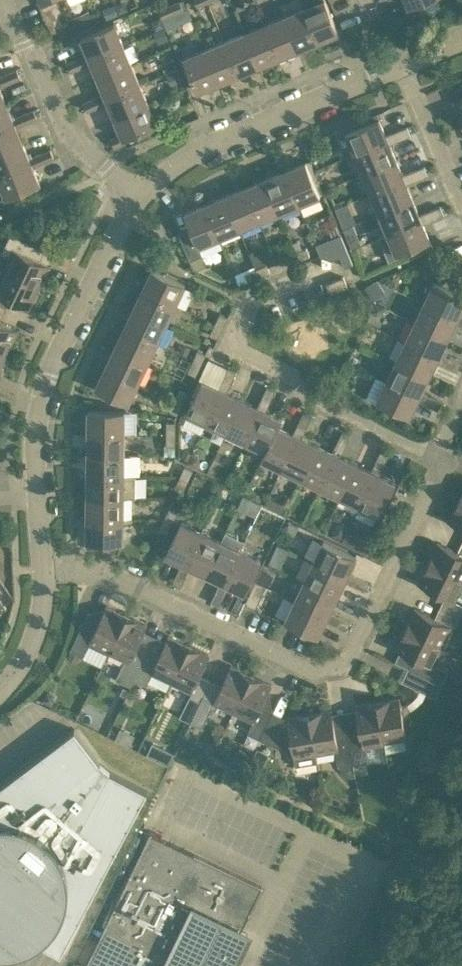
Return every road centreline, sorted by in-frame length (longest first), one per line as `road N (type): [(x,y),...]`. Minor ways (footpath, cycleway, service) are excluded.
road 1 (residential): [(47,566),(106,566),(311,669),(340,667),(358,643),(439,462)]
road 2 (residential): [(439,462),(317,410),(306,390),(230,353),(256,298),(340,267)]
road 3 (residential): [(38,500),(37,437),(49,376),(142,196)]
road 4 (residential): [(142,196),(166,169),(409,62)]
road 5 (residential): [(105,165),(63,124),(4,0)]
road 6 (residential): [(0,689),(32,647),(47,566)]
road 7 (residential): [(461,183),(409,62)]

